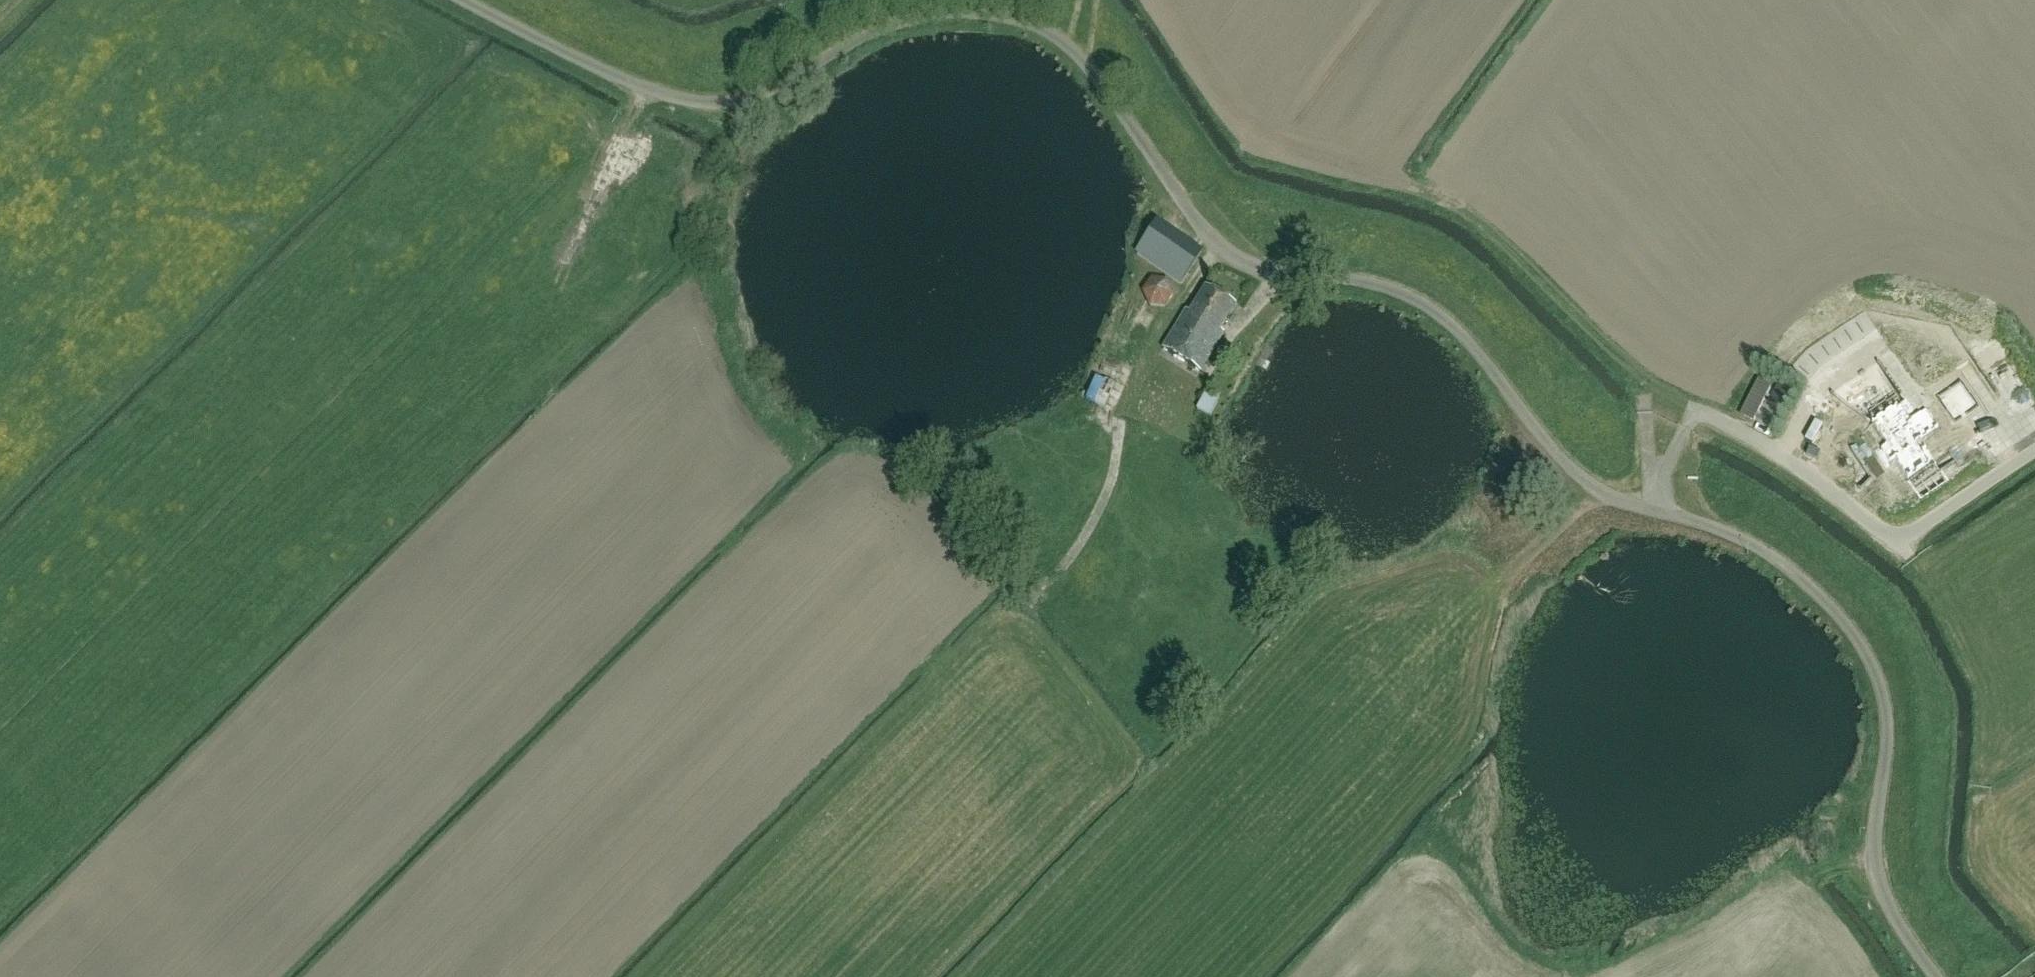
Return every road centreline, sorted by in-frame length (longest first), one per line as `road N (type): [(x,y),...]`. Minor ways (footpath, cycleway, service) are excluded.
road 1 (unclassified): [(1937,976),(1878,880),(1884,707),(1869,661),(1831,609),(1740,539),(1588,483),(1425,307),(1369,284),(1275,272),(1220,246),(1085,65),(1047,32),(988,14),(920,17),(865,36),(766,92),(706,102),(640,86),(465,0)]

